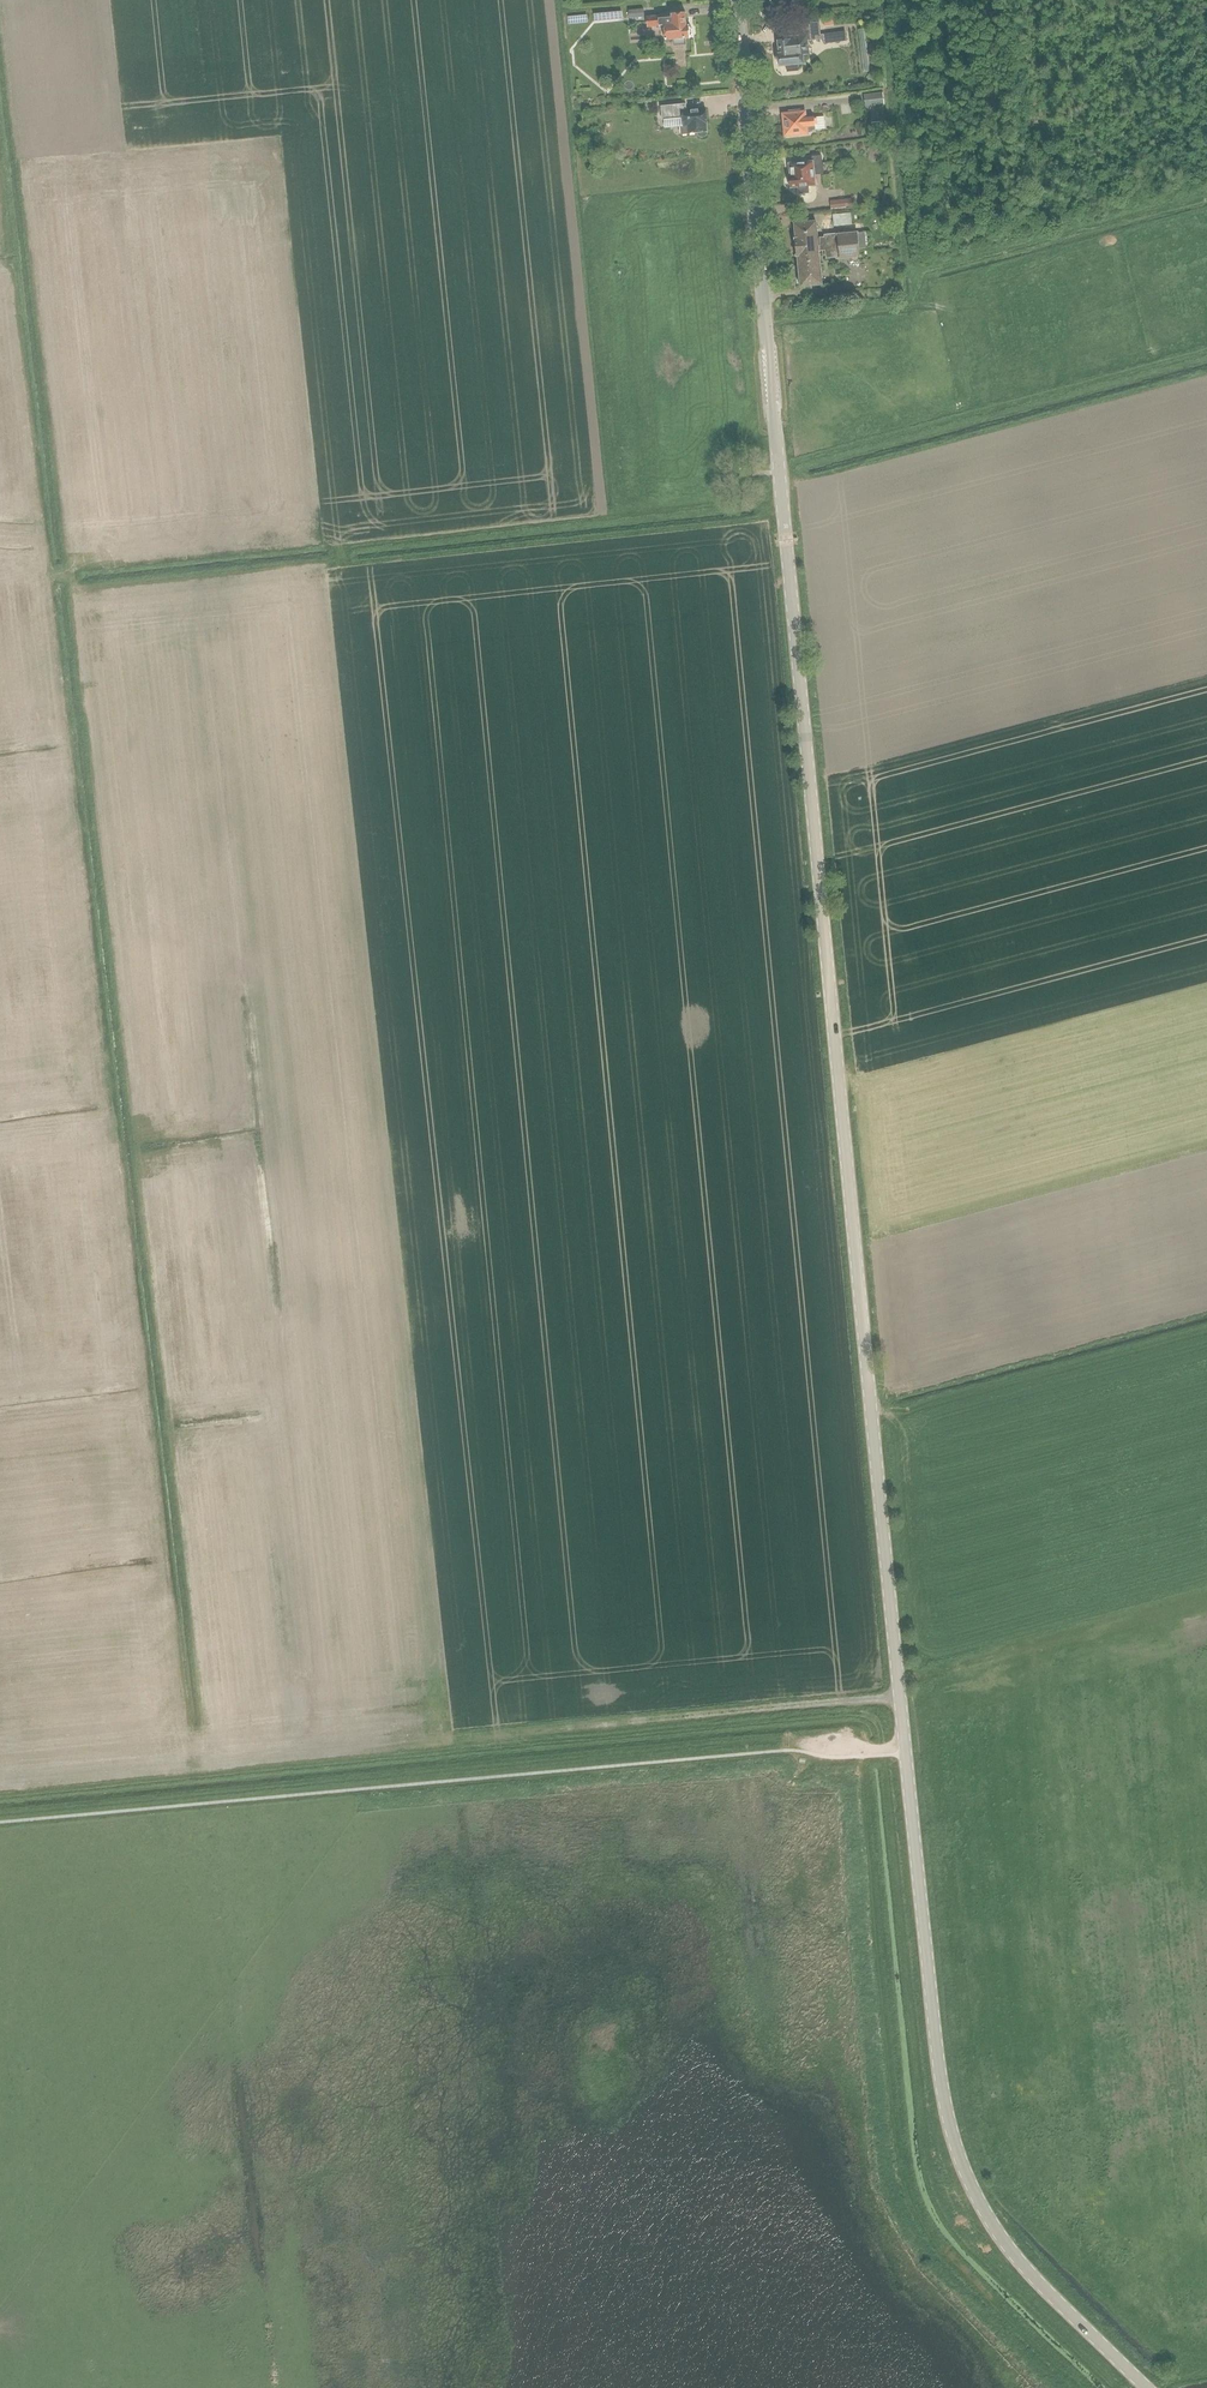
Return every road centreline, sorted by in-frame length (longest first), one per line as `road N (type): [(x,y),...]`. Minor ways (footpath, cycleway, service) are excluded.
road 1 (secondary): [(1149,2387),(1019,2262),(962,2159),(941,2077),(734,0)]

